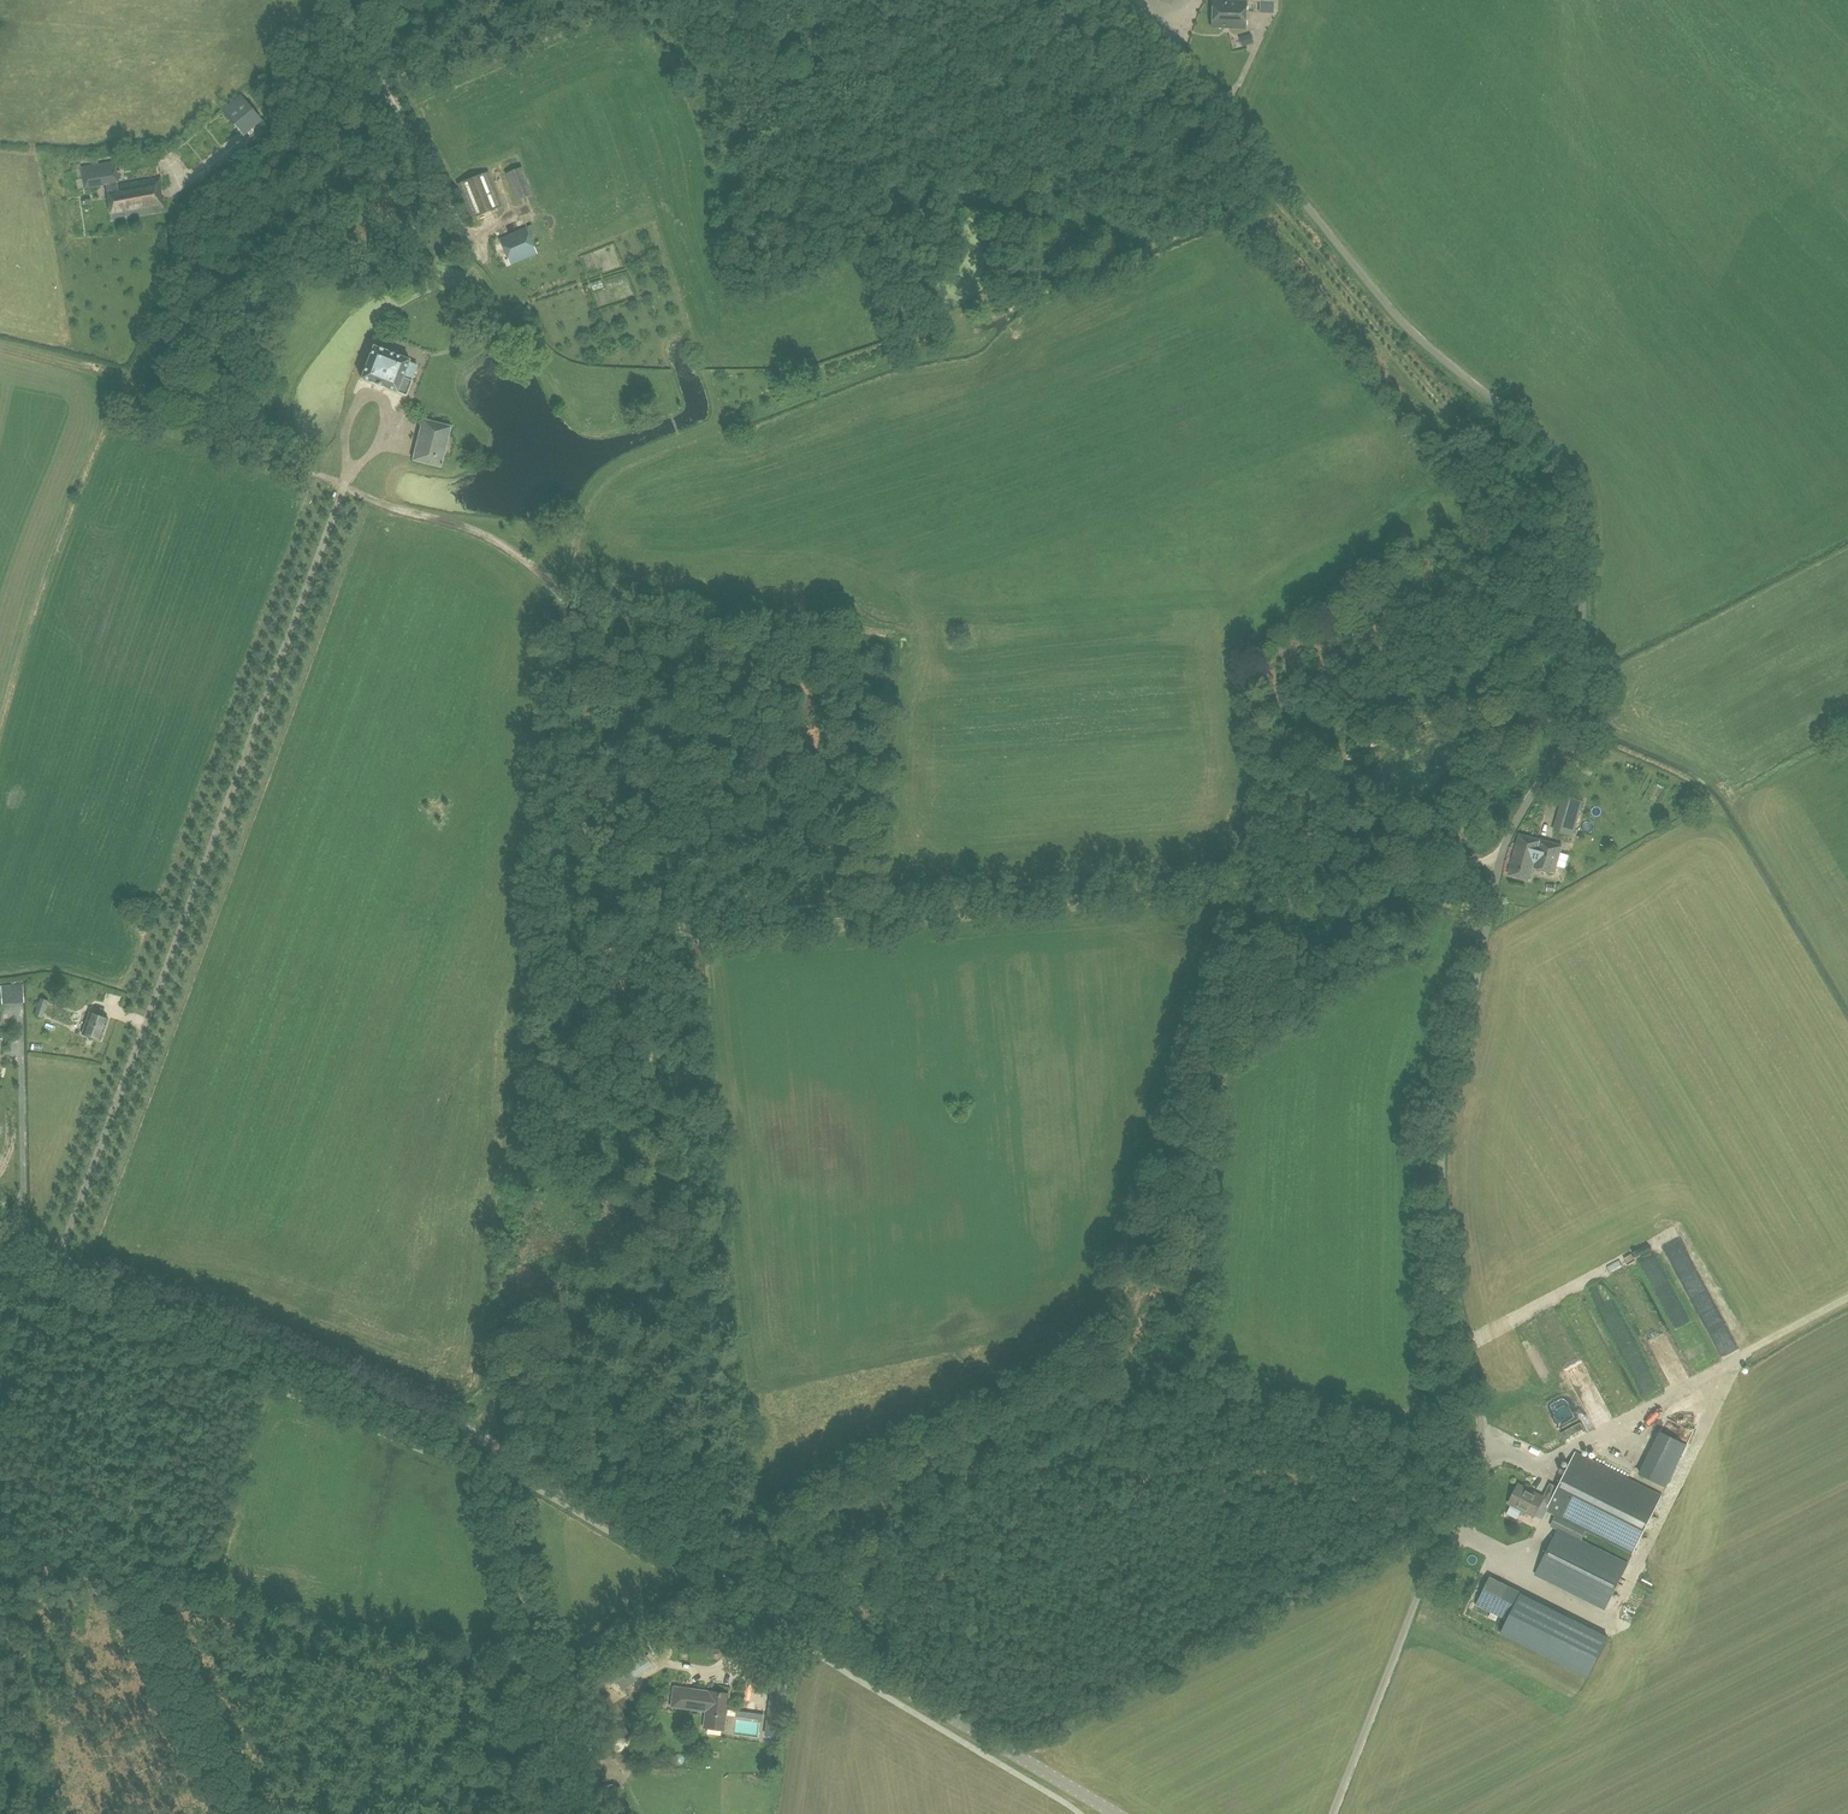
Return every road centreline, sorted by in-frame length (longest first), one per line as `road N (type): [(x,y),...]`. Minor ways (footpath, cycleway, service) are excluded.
road 1 (unclassified): [(1331,1813),(1411,1612),(1488,1478),(1487,1431),(1446,1247),(1443,1144),(1497,866),(1582,712),(1582,505),(1565,464),(1413,332),(1218,94),(1158,43)]
road 2 (track): [(343,486),(477,531),(546,576),(572,628),(663,901),(685,927),(1303,879)]
road 3 (track): [(1032,0),(1139,63),(1179,126),(1266,193),(1480,444),(1511,515),(1533,636),(1525,674),(1502,694),(1340,761),(1320,787),(1303,879)]
road 4 (unclassified): [(55,1260),(343,486)]
road 5 (tertiary): [(494,1441),(1117,1813)]
road 6 (tertiary): [(55,1260),(494,1441)]
road 7 (track): [(391,0),(238,439)]
road 8 (unclassified): [(574,1813),(494,1441)]
road 9 (track): [(365,78),(337,85),(214,182),(175,199)]
road 10 (track): [(365,78),(416,111),(435,186),(475,235)]
road 11 (track): [(1303,879),(1497,866)]

